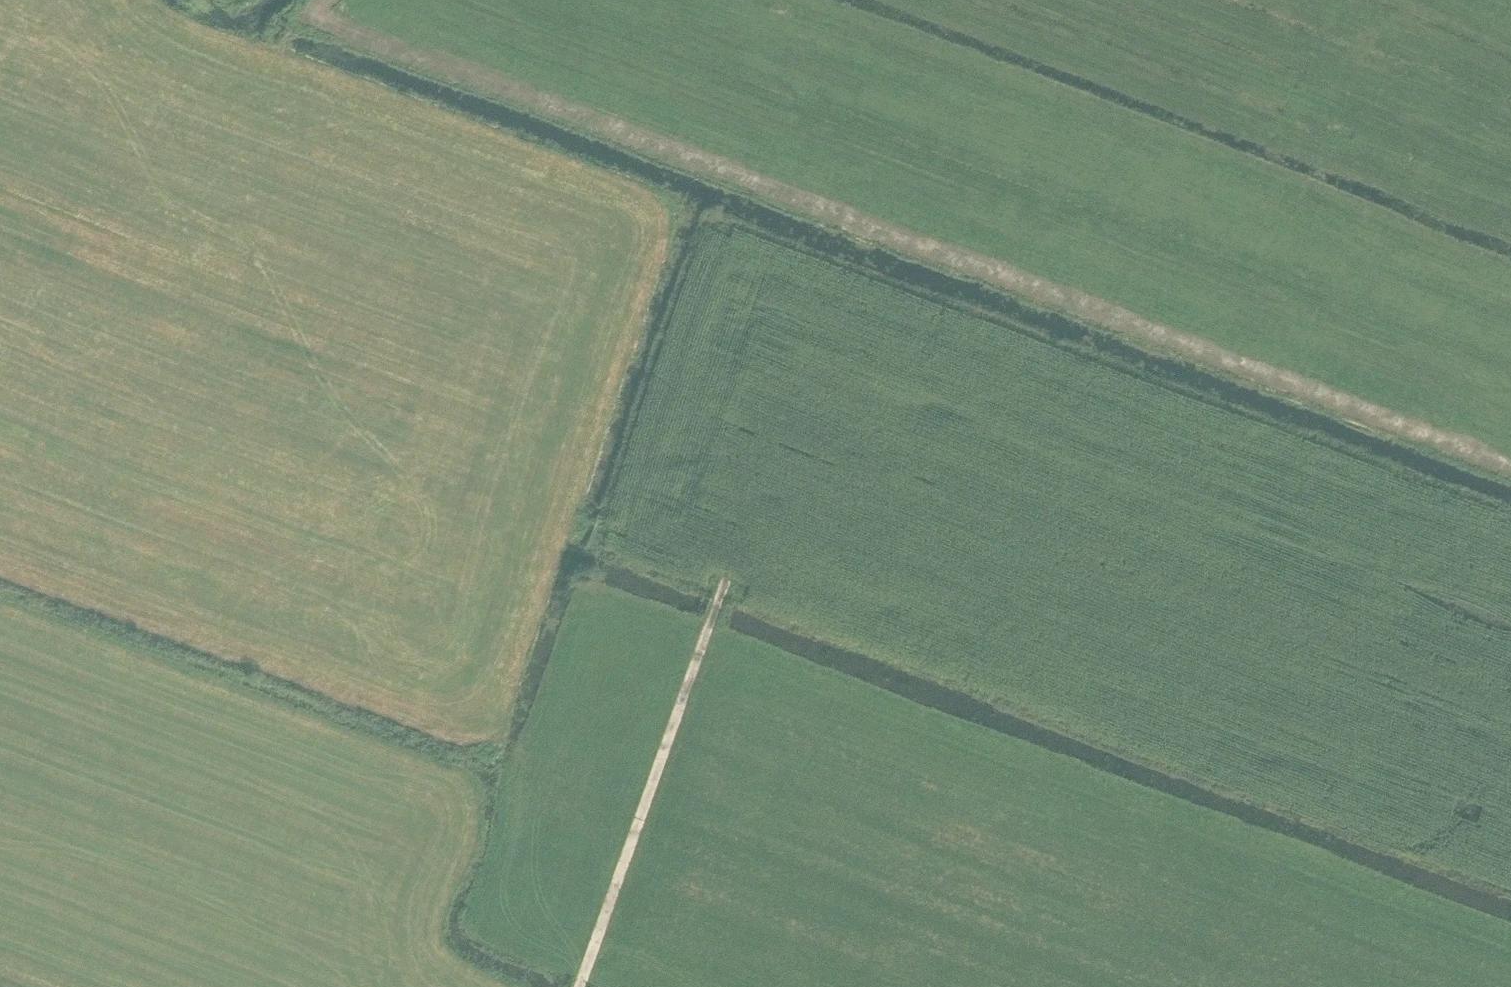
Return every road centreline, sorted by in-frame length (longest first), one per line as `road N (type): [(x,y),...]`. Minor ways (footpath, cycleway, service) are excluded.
road 1 (track): [(576,986),(725,582)]

